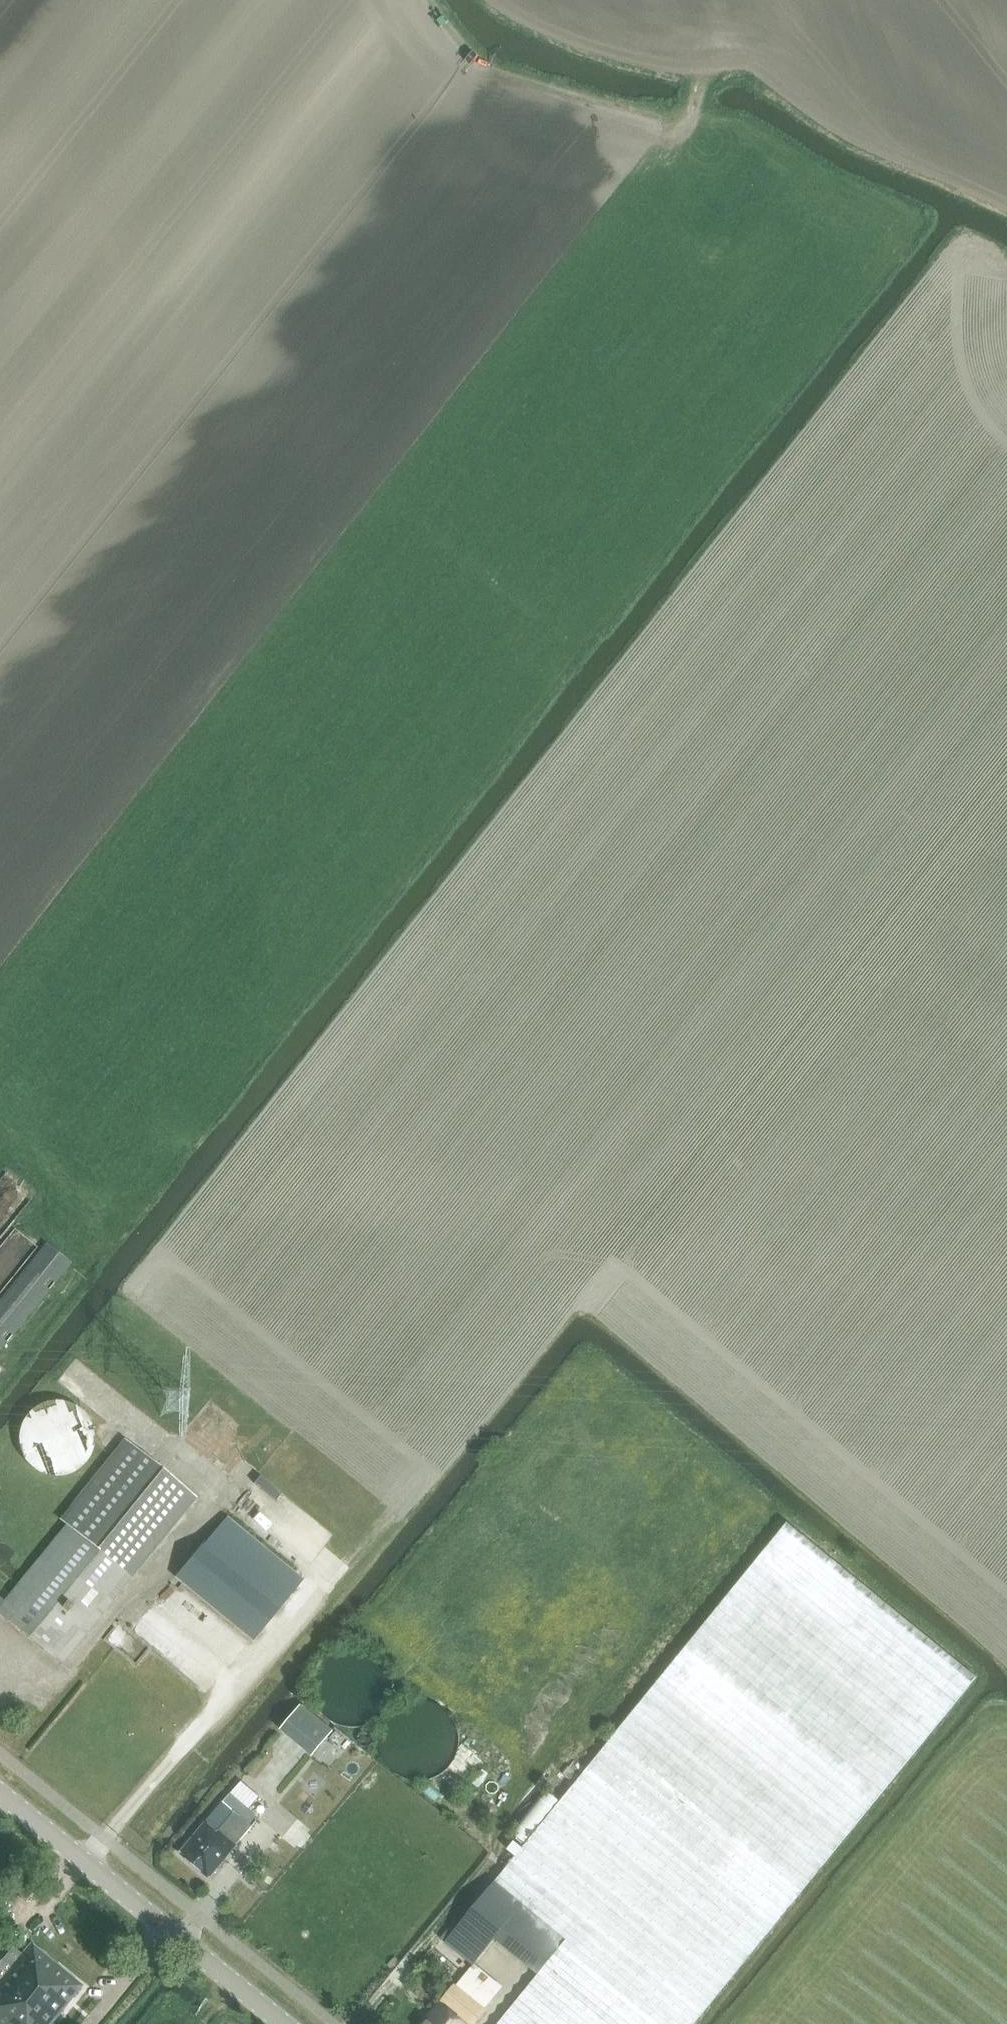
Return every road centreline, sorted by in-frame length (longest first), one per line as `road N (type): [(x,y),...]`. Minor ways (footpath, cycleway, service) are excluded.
road 1 (tertiary): [(285,2023),(0,1796)]

